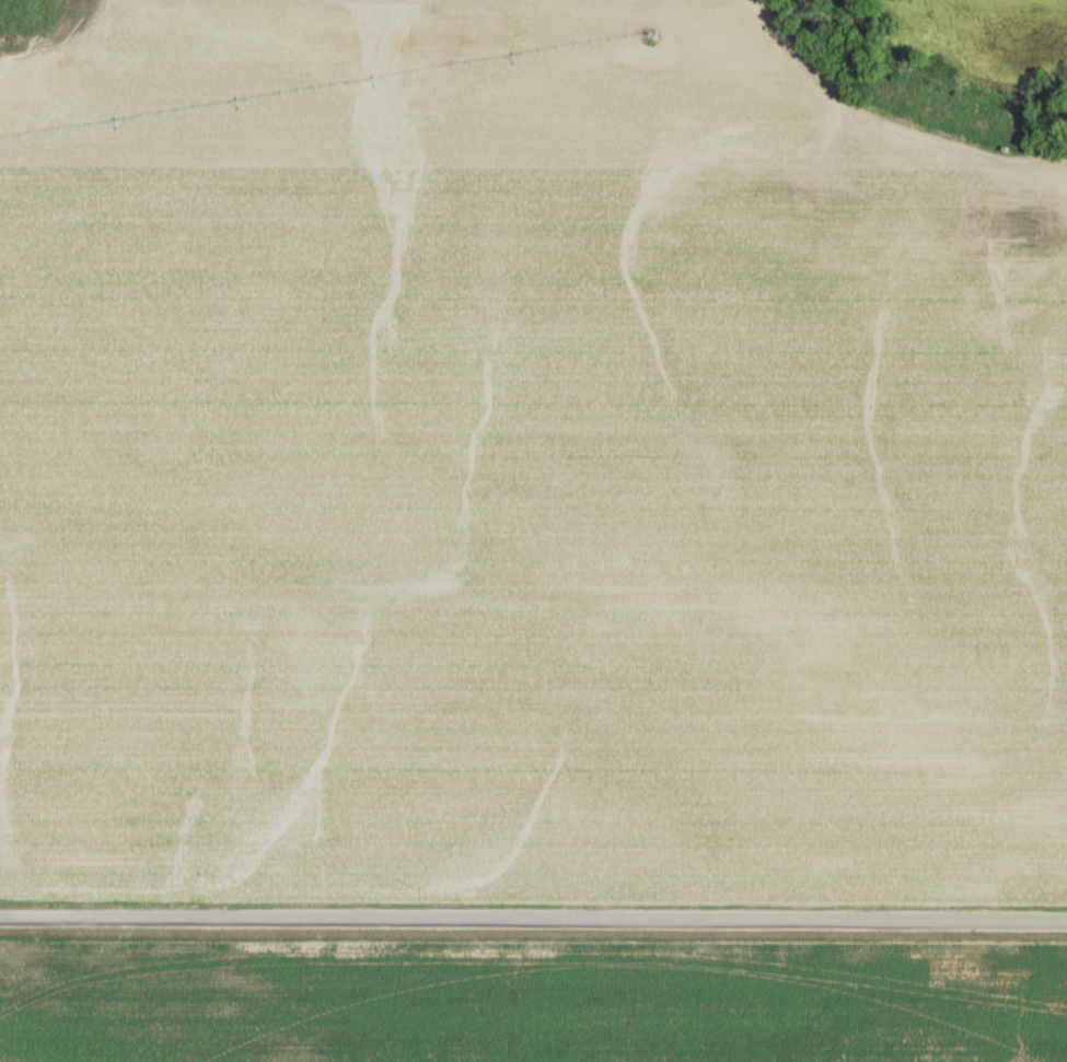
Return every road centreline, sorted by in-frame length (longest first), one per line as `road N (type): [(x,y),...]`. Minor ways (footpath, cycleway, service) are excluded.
road 1 (residential): [(0,921),(1066,925)]

